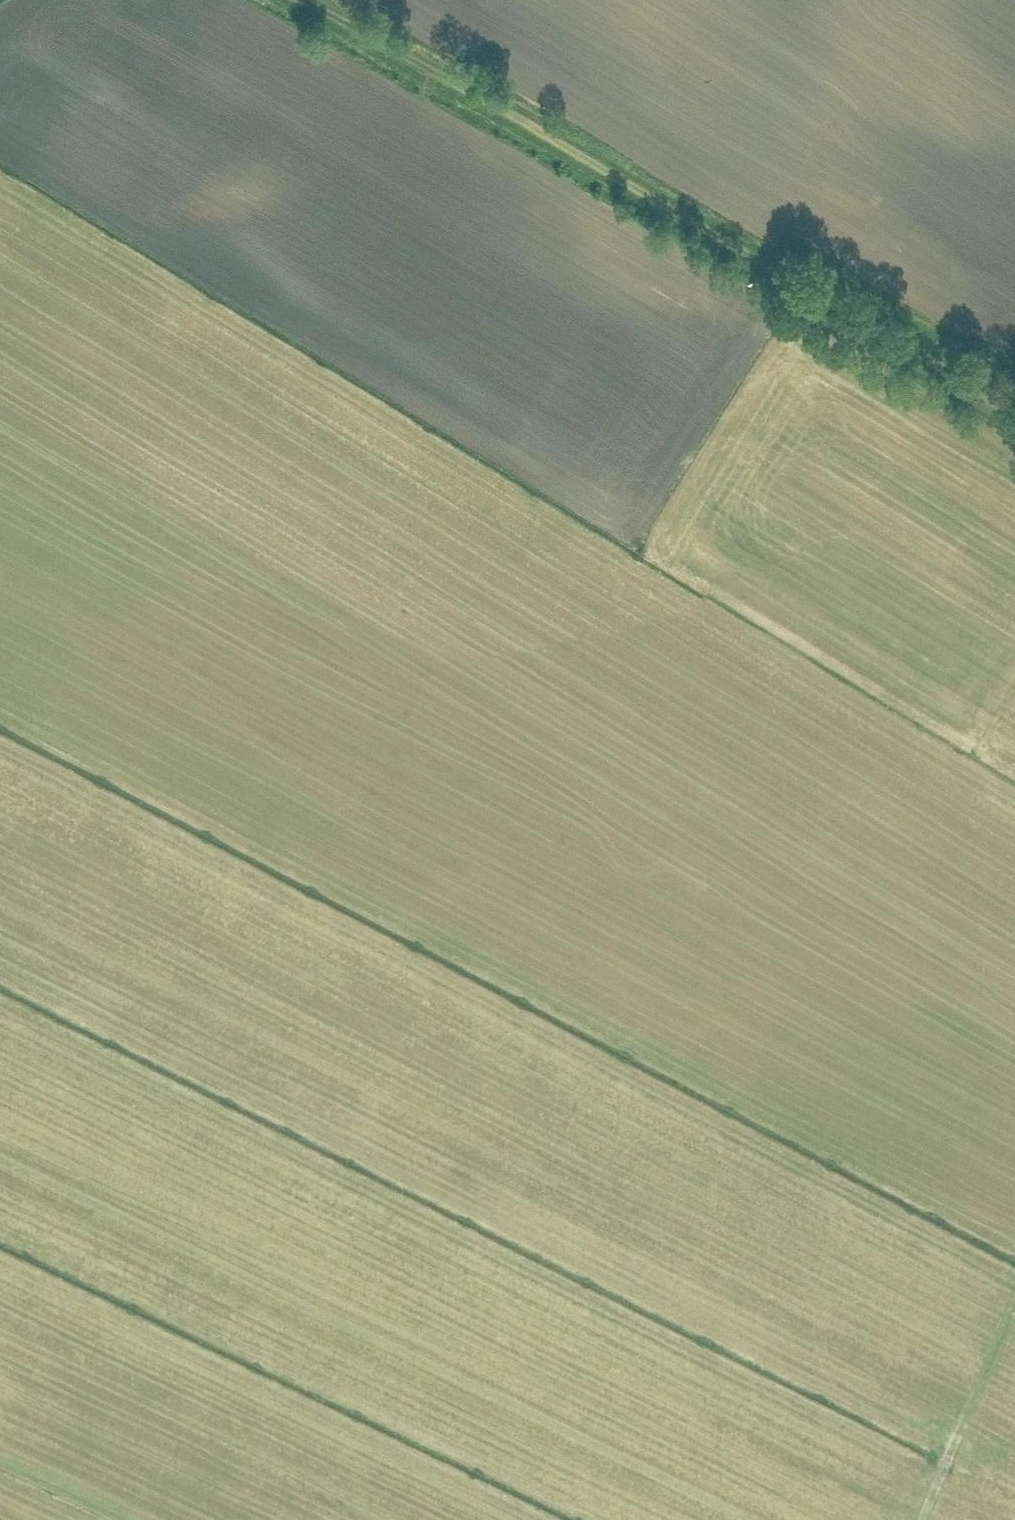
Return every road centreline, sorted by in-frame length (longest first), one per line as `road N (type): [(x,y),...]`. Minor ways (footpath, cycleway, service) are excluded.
road 1 (track): [(1014,409),(306,0)]

